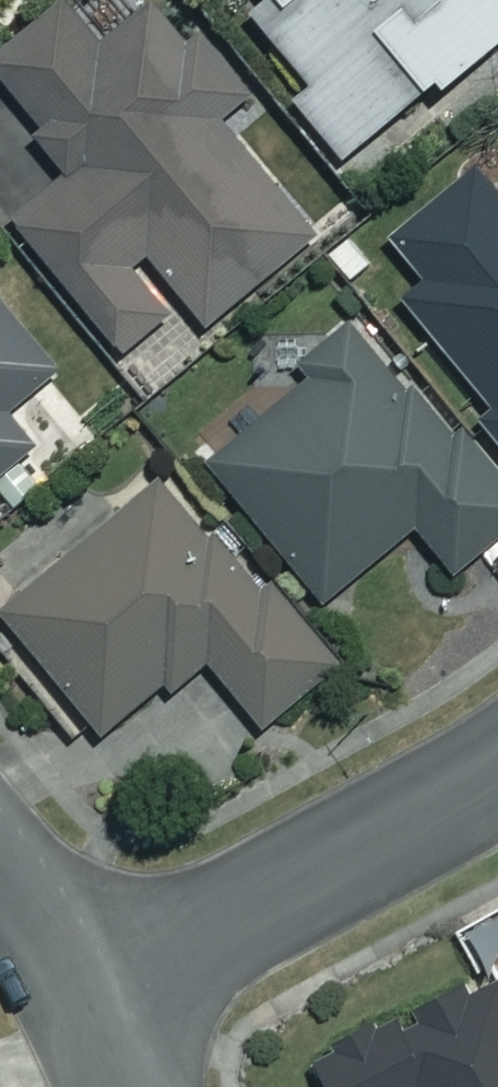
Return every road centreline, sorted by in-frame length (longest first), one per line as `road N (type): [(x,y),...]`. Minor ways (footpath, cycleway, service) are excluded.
road 1 (residential): [(497,764),(82,1006)]
road 2 (residential): [(82,1006),(0,873)]

